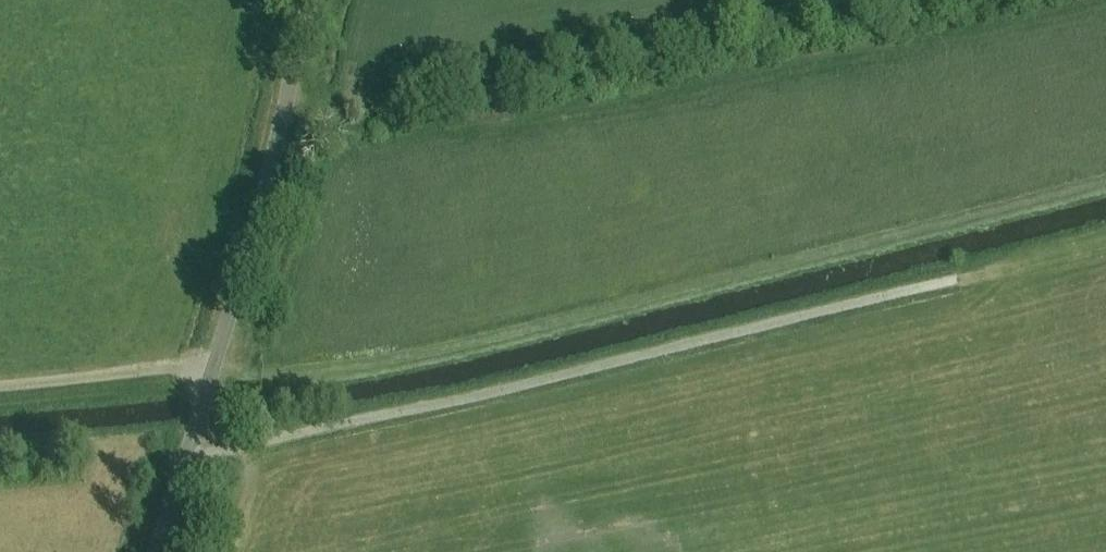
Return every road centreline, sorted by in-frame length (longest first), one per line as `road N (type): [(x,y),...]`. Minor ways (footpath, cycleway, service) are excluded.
road 1 (track): [(1105,184),(396,355),(297,372),(185,371),(0,389)]
road 2 (track): [(951,281),(205,453),(188,449)]
road 3 (unclassified): [(156,551),(310,0)]

